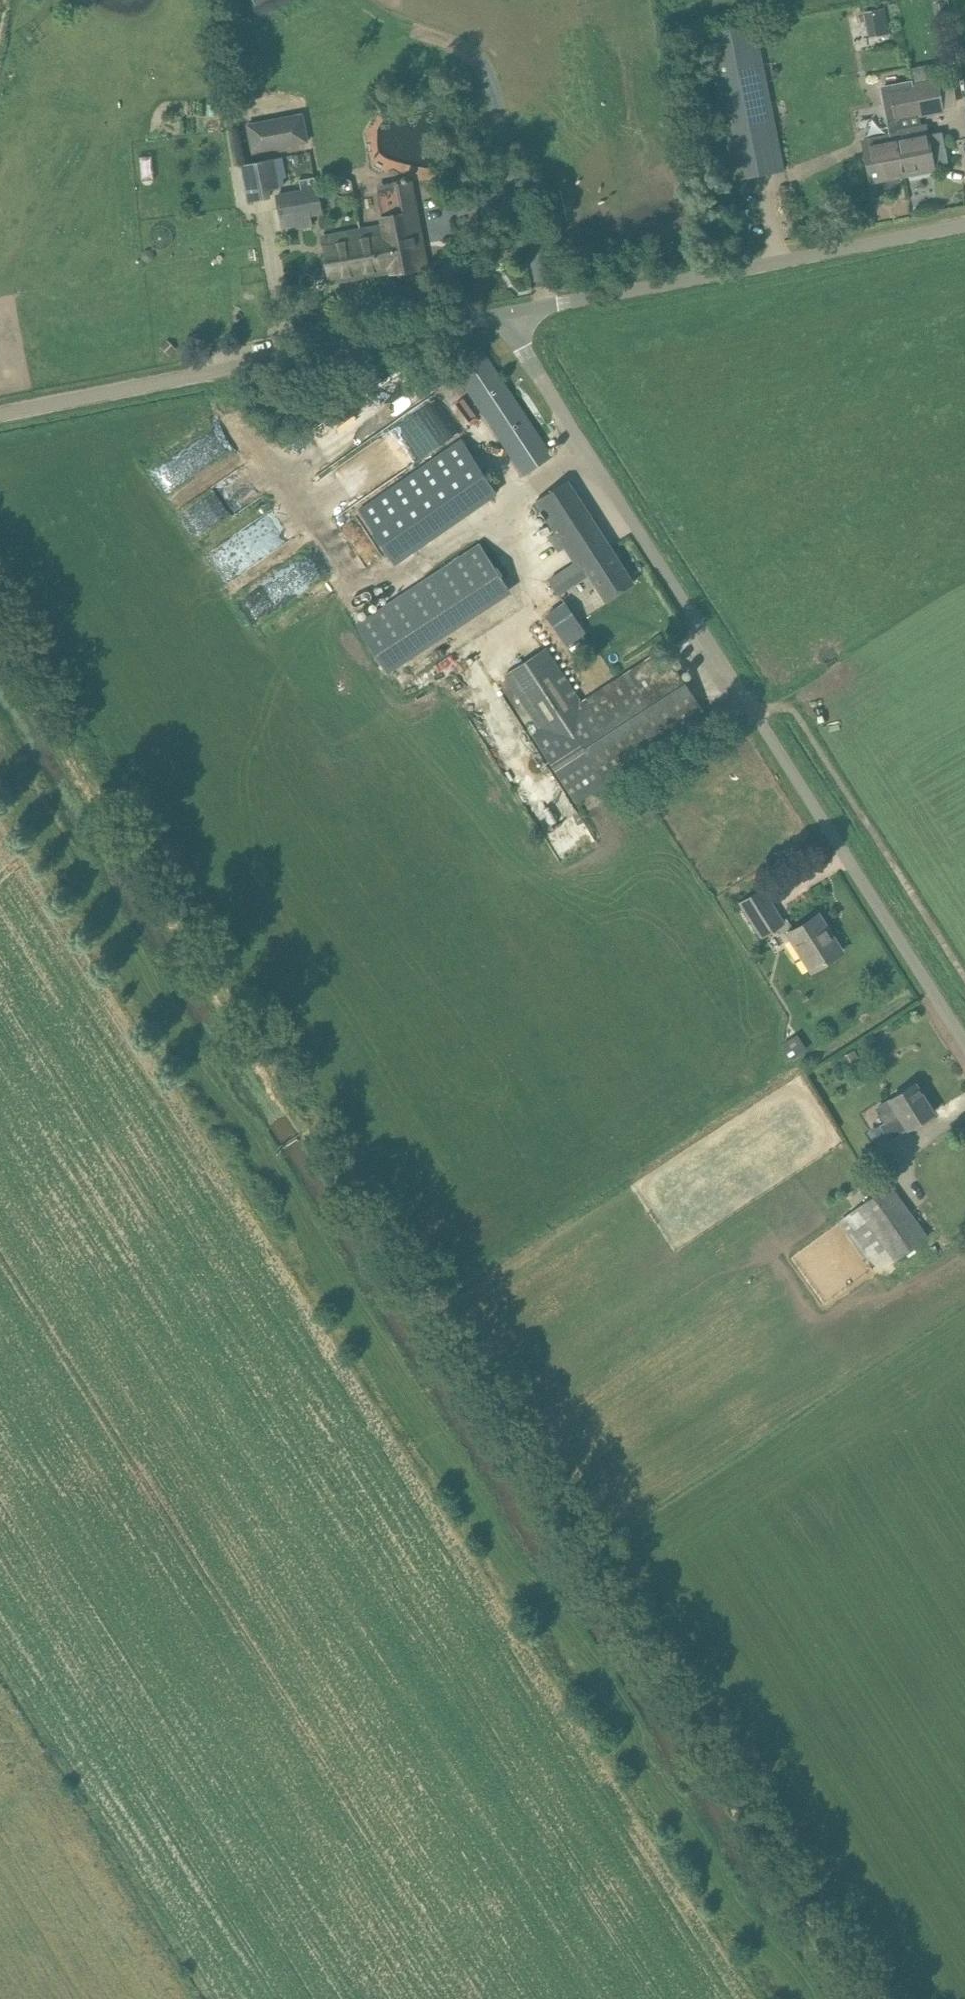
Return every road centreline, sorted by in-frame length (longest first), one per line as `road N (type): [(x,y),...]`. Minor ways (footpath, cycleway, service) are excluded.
road 1 (unclassified): [(964,1040),(500,313)]
road 2 (unclassified): [(0,415),(500,313)]
road 3 (unclassified): [(500,313),(964,222)]

